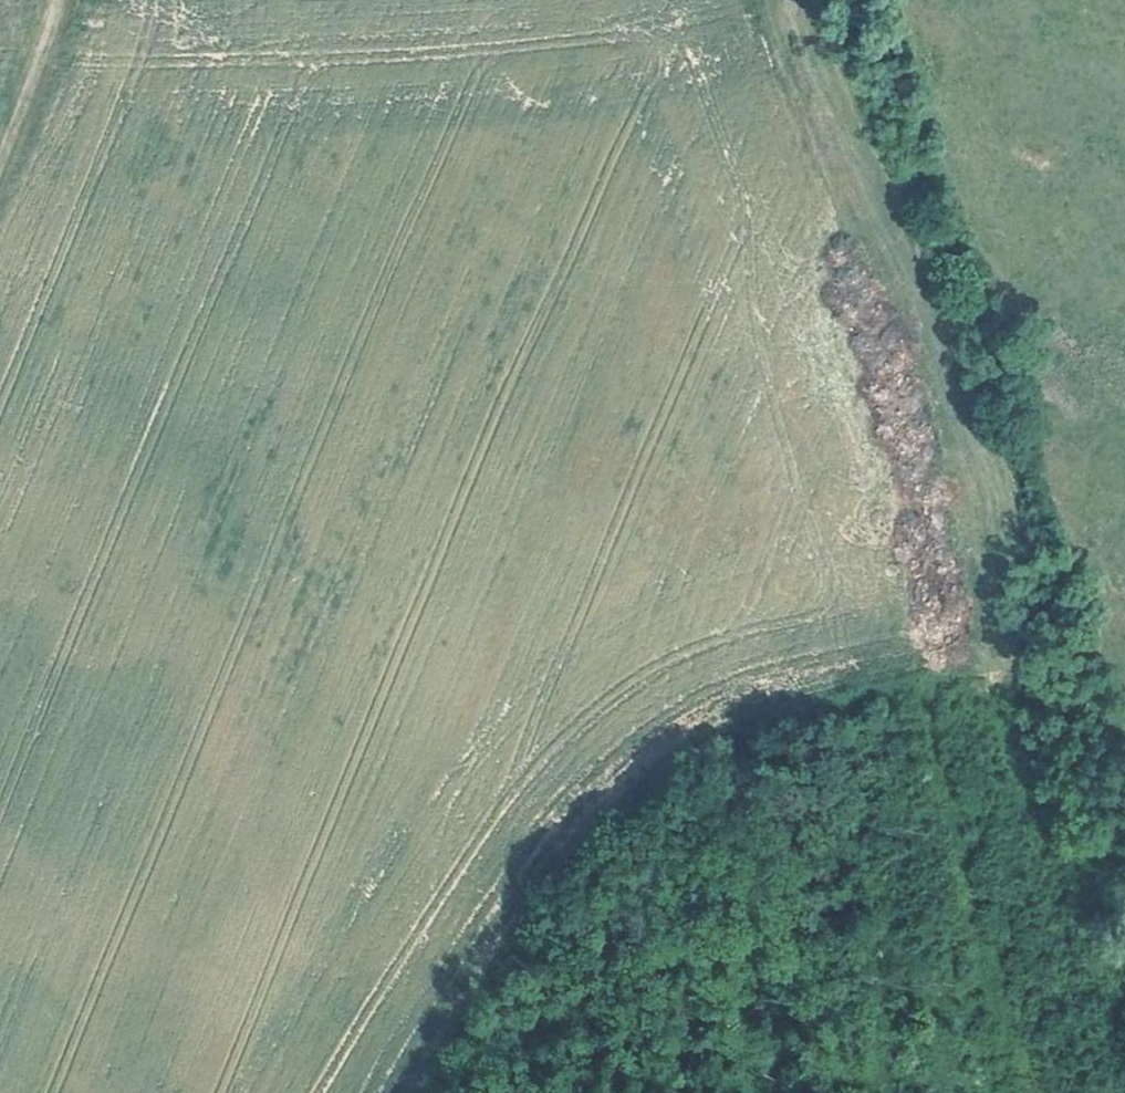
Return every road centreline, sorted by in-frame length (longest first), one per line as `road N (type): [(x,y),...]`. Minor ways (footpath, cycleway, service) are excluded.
road 1 (track): [(52,0),(0,140)]

